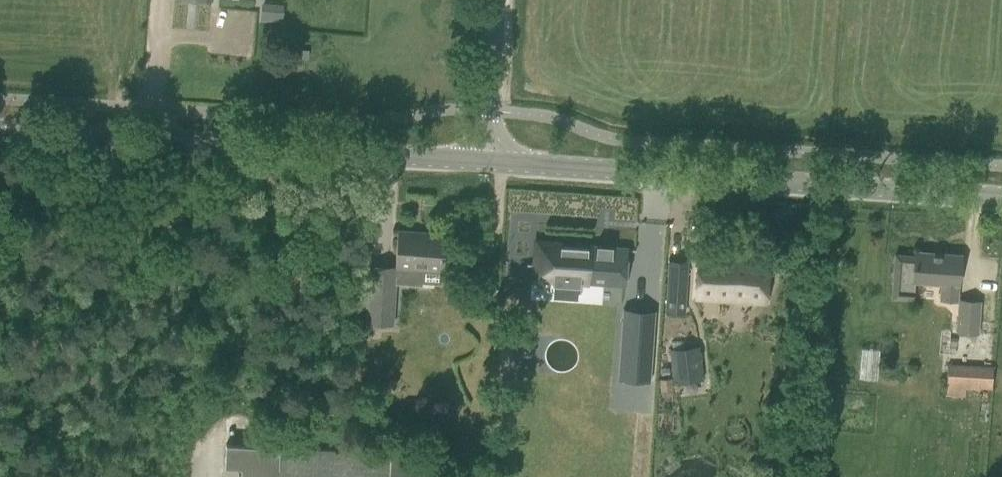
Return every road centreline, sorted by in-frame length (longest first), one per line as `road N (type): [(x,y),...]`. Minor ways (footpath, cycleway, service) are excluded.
road 1 (tertiary): [(1001,195),(488,161)]
road 2 (tertiary): [(488,161),(0,128)]
road 3 (unclassified): [(488,161),(498,0)]

